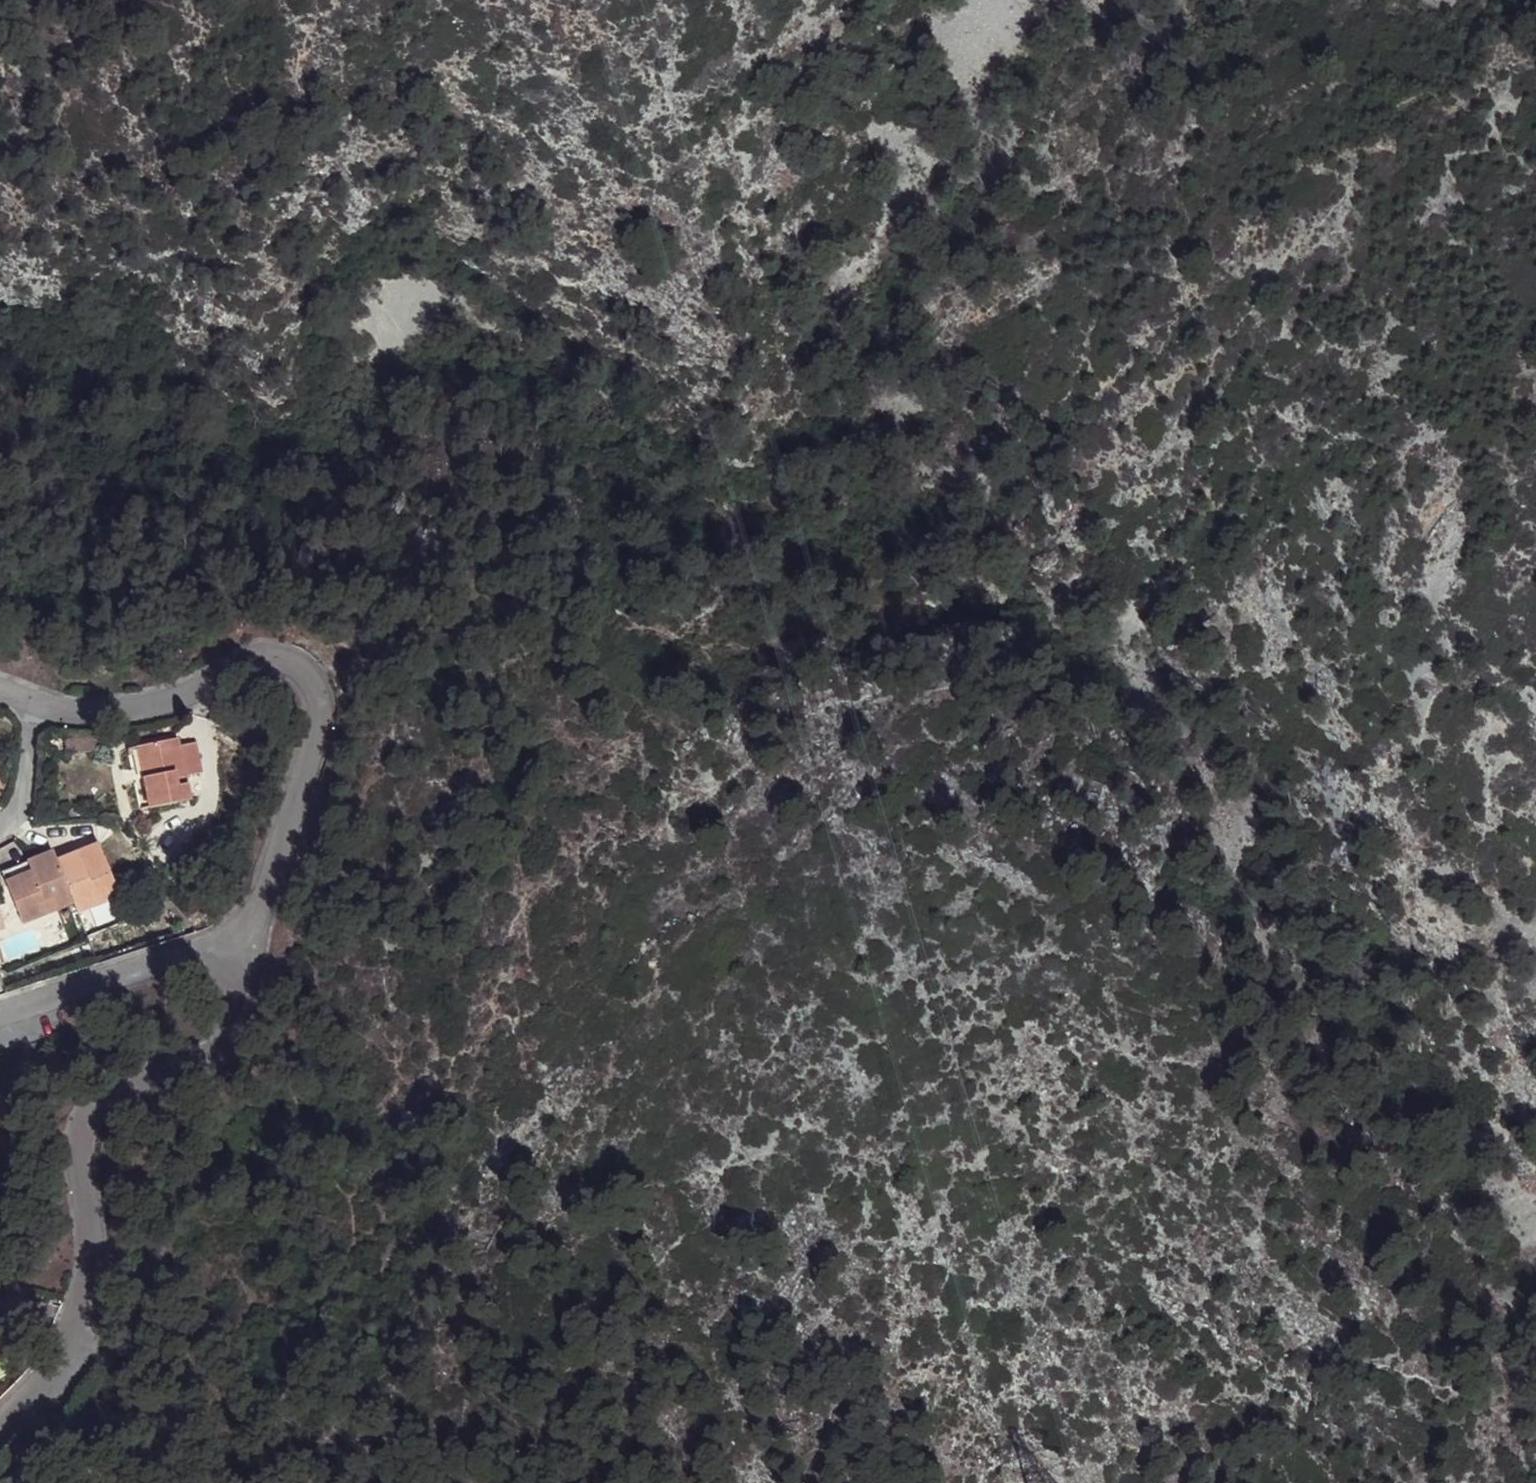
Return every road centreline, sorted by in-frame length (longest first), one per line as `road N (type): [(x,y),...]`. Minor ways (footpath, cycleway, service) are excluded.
road 1 (residential): [(228,940),(245,977),(237,1034),(90,1110),(77,1142),(95,1277),(51,1369),(0,1423)]
road 2 (residential): [(228,940),(266,896),(316,744),(321,701),(306,666),(288,658),(263,662),(168,702),(36,707)]
road 3 (residential): [(0,1014),(228,940)]
road 4 (residential): [(36,707),(23,792),(0,828)]

